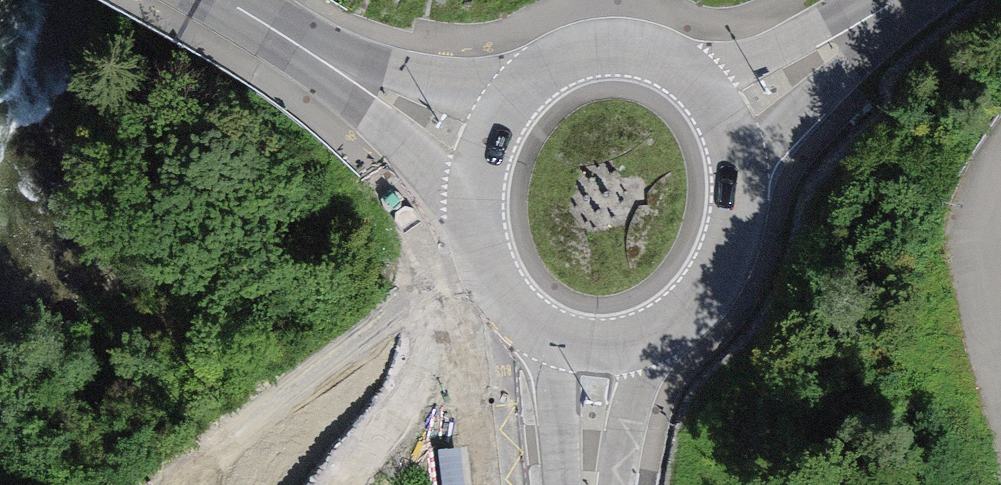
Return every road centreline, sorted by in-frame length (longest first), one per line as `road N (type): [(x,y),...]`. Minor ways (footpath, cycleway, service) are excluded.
road 1 (track): [(490,266),(442,289),(146,484)]
road 2 (secondary): [(730,129),(692,77),(661,59),(608,48),(569,57),(533,78),(506,108),(485,152)]
road 3 (secondary): [(485,152),(219,0)]
road 4 (secondary): [(652,344),(687,323),(737,250),(745,202),(730,129)]
road 5 (tertiary): [(918,0),(730,129)]
road 6 (secondary): [(485,152),(477,190),(490,266),(549,334)]
road 7 (secondary): [(549,334),(562,484)]
road 8 (secondary): [(611,484),(652,344)]

